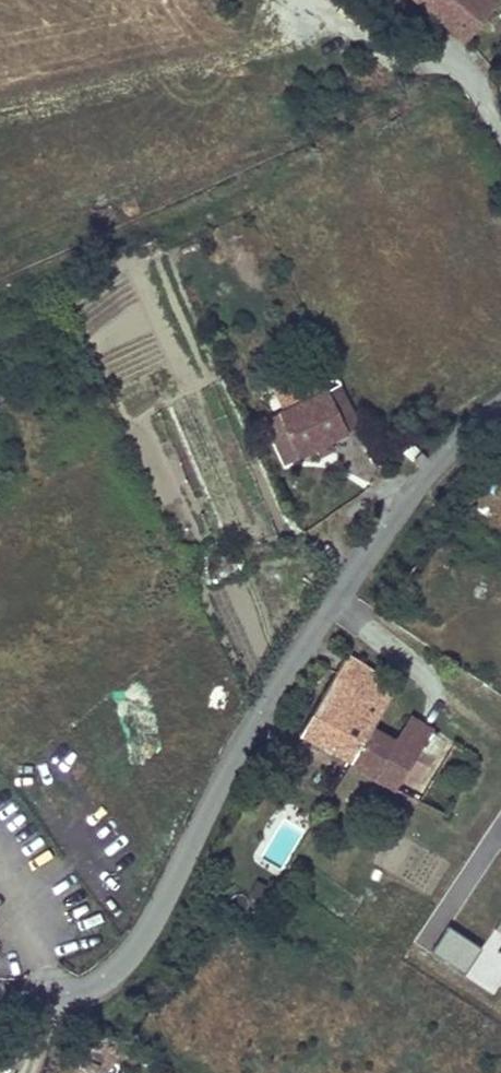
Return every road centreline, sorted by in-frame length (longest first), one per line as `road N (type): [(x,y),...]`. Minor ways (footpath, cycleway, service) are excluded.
road 1 (residential): [(0,988),(94,989),(129,960),(298,657),(372,552),(500,409)]

